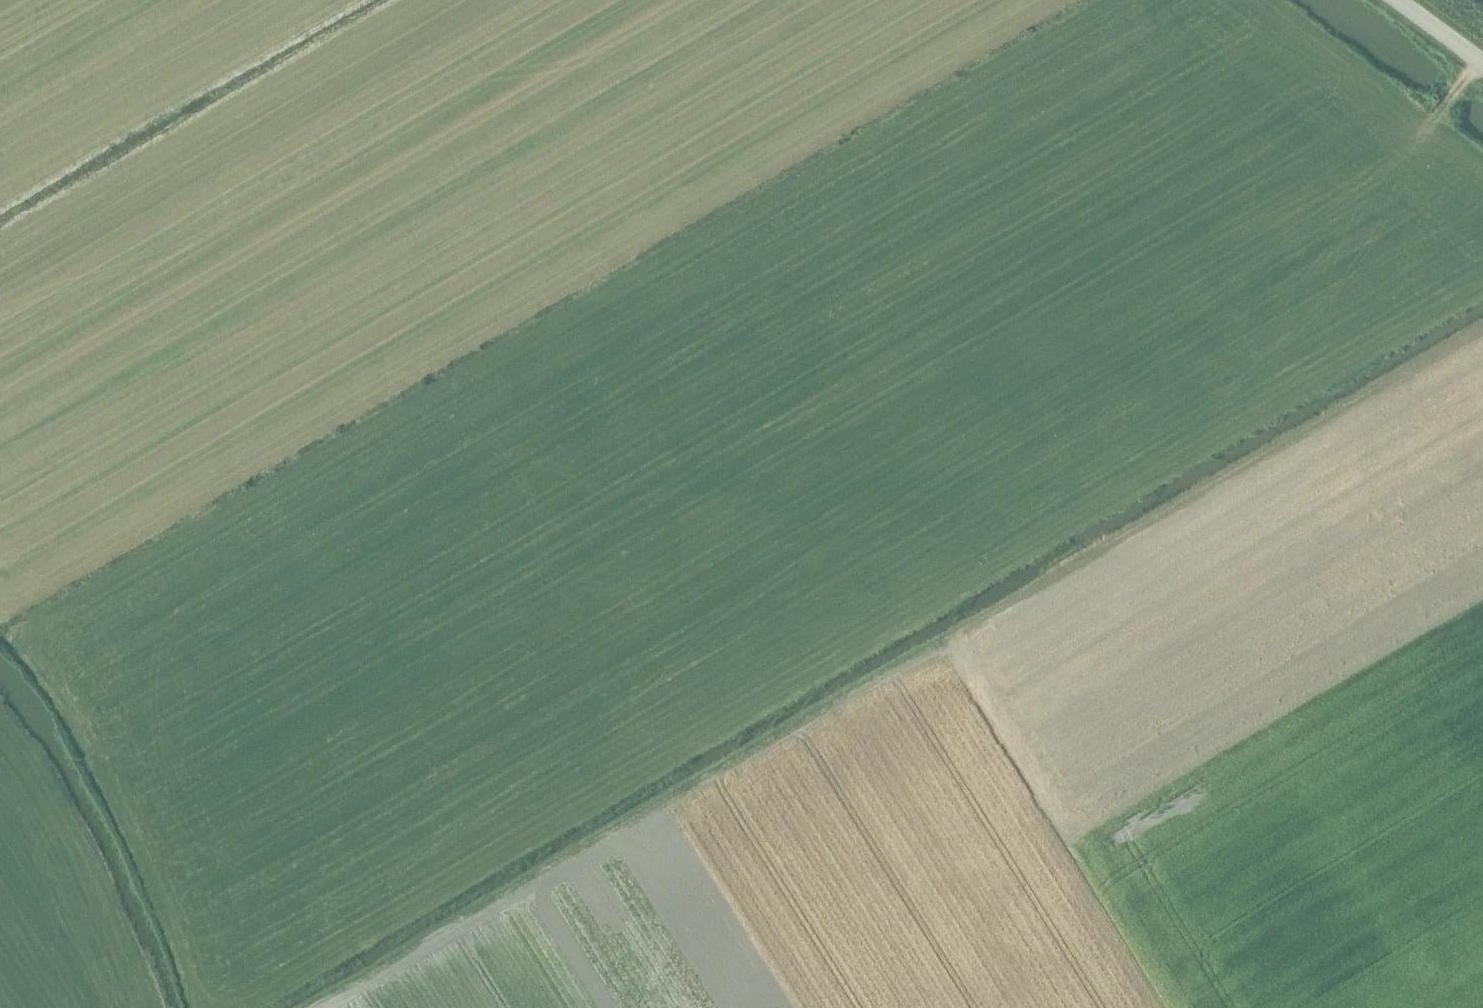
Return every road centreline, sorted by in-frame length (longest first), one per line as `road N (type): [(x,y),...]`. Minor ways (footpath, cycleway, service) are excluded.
road 1 (unclassified): [(1482,70),(1386,0)]

